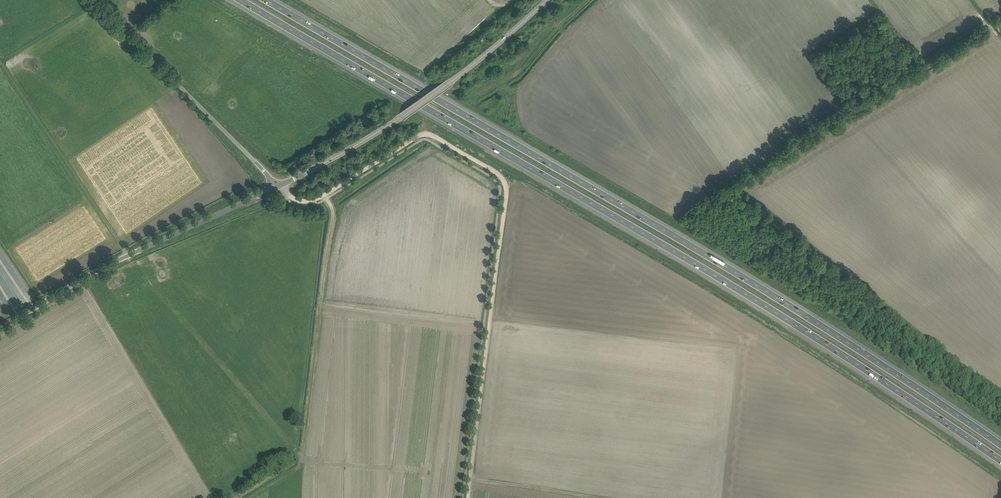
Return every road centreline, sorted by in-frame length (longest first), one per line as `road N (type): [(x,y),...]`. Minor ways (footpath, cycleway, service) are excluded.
road 1 (motorway): [(241,0),(805,331),(1000,462)]
road 2 (motorway): [(1000,445),(811,319),(266,0)]
road 3 (track): [(468,497),(506,184),(427,135),(310,201),(280,186)]
road 4 (unclassified): [(280,186),(404,119),(547,0)]
road 5 (unclassified): [(0,330),(114,263),(280,186)]
road 6 (track): [(302,458),(332,212),(322,197)]
road 7 (unclassified): [(280,186),(91,0)]

